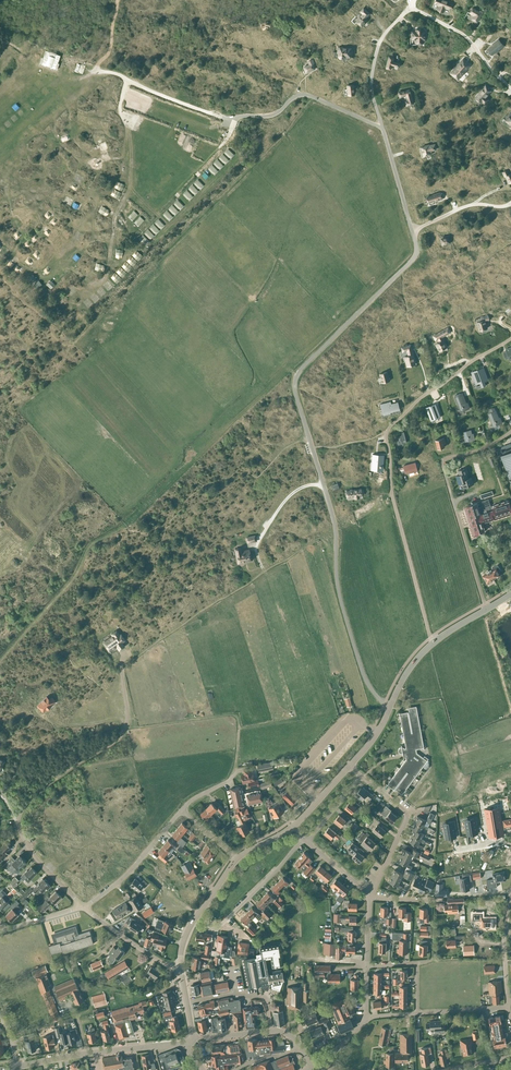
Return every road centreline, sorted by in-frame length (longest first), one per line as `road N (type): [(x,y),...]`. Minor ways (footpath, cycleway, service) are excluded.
road 1 (unclassified): [(389,708),(365,677),(350,636),(335,524),(293,387),(306,359),(412,256),(413,229)]
road 2 (residential): [(432,644),(391,488),(389,432),(510,340)]
road 3 (unclassified): [(83,908),(25,841),(19,814),(36,788),(120,735),(130,714),(124,666)]
road 4 (unclassified): [(384,128),(305,94),(269,116),(230,119),(98,70)]
road 5 (unclassified): [(484,612),(443,464),(510,432)]
road 6 (residential): [(510,85),(460,28),(411,4),(377,44)]
road 7 (tertiary): [(17,1066),(185,1043)]
road 8 (residential): [(370,896),(408,814),(361,777)]
road 9 (residential): [(191,923),(218,927),(303,840)]
road 10 (unclassified): [(83,908),(134,870),(181,811)]

